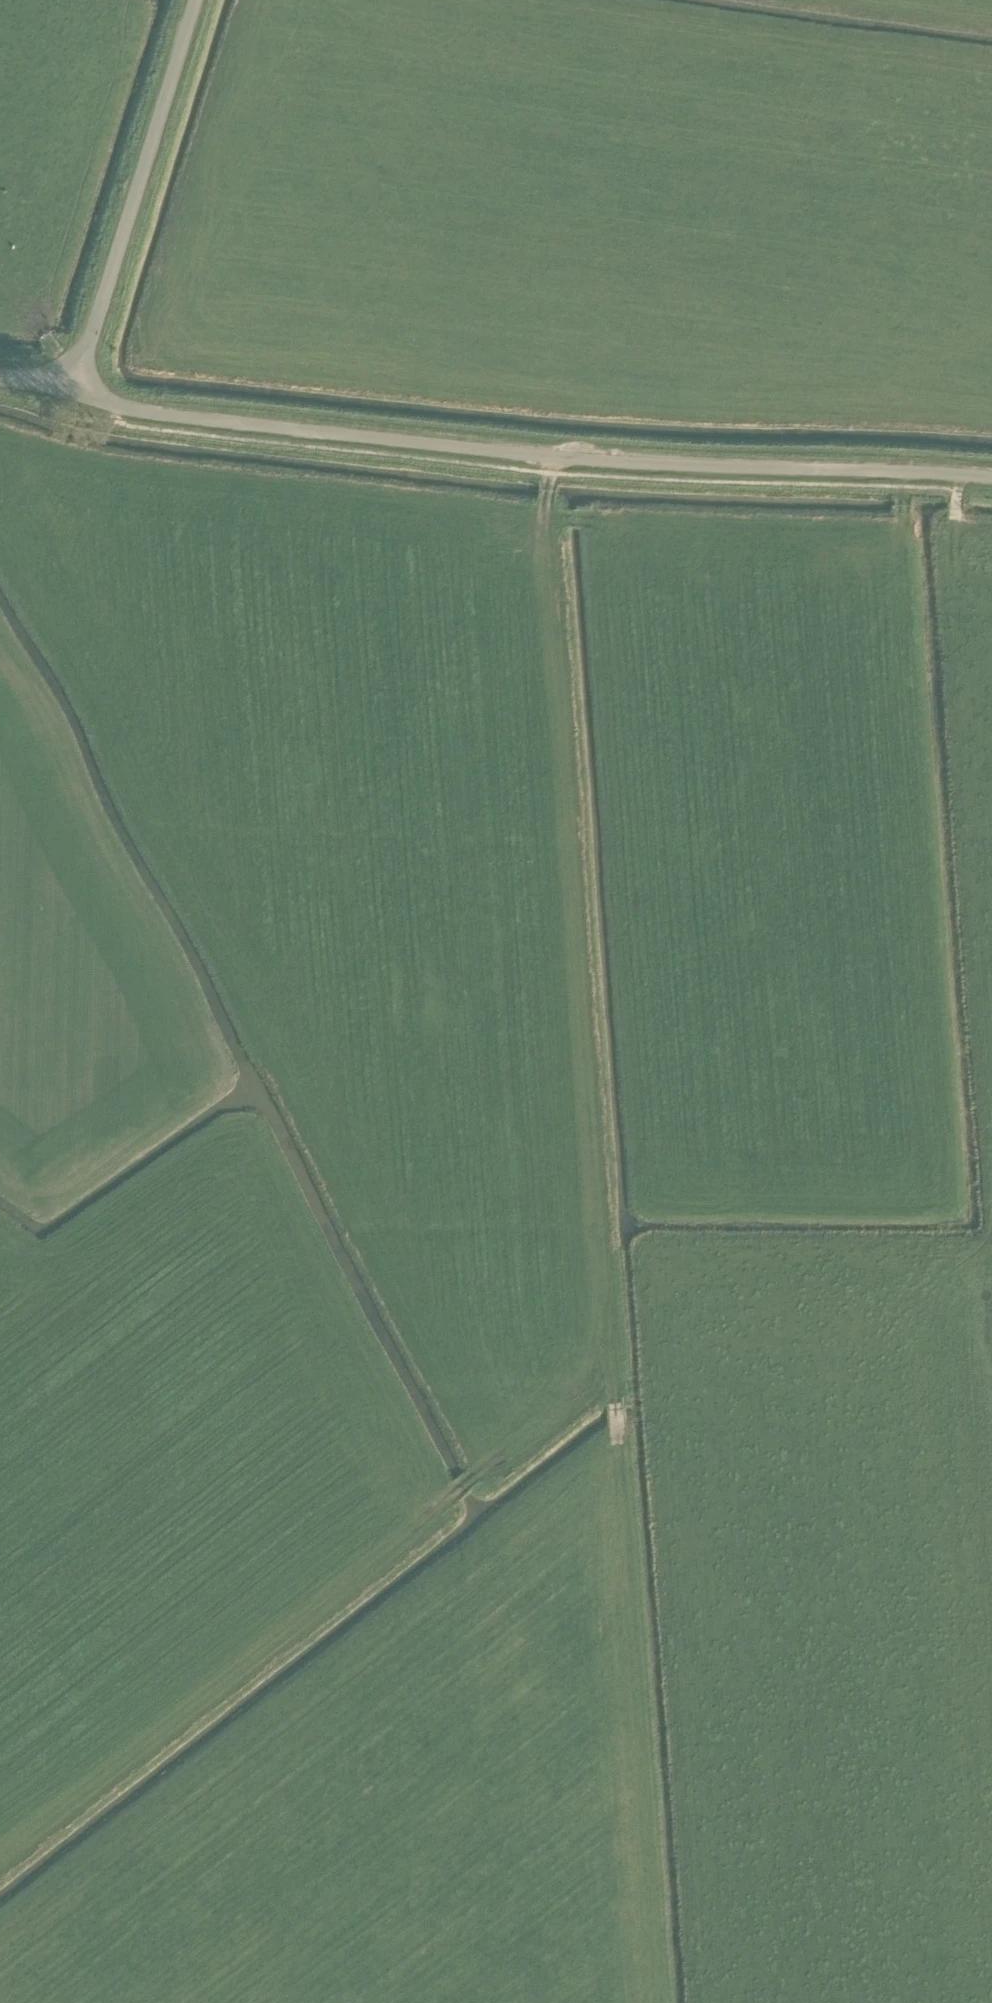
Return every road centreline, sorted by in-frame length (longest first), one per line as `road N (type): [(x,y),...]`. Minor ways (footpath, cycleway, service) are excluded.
road 1 (unclassified): [(991,483),(552,467),(124,410),(70,392)]
road 2 (unclassified): [(70,392),(192,0)]

